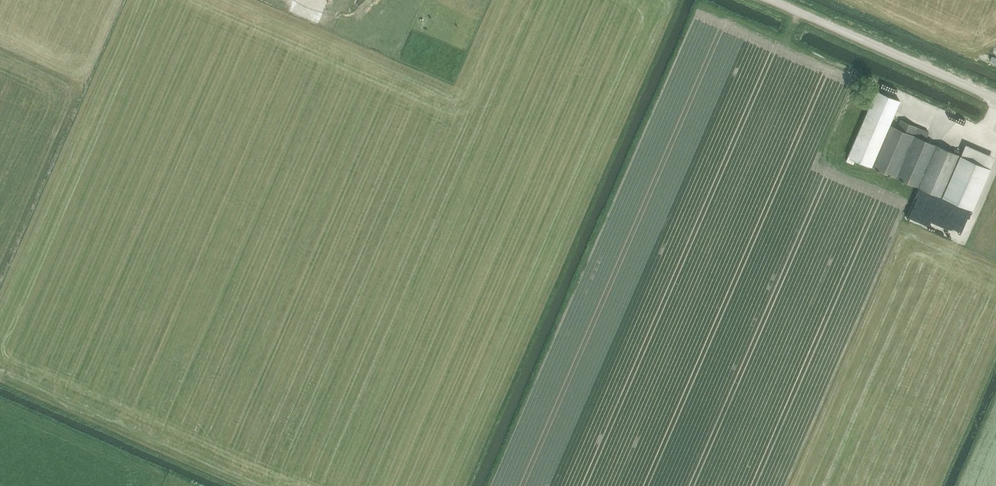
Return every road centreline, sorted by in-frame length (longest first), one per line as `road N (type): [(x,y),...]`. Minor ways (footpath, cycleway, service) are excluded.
road 1 (unclassified): [(995,98),(772,0)]

